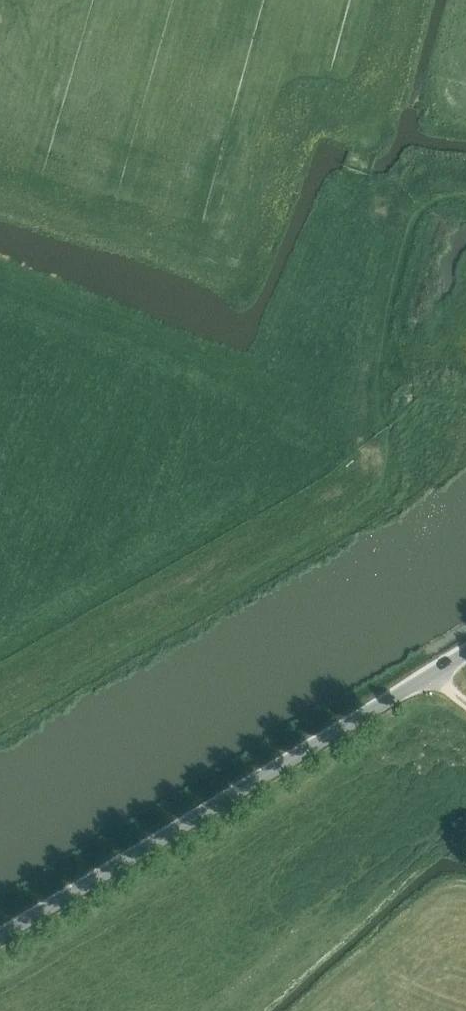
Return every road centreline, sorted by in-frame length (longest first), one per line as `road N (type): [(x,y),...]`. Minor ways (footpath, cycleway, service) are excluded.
road 1 (unclassified): [(0,933),(465,655)]
road 2 (track): [(196,354),(0,278)]

